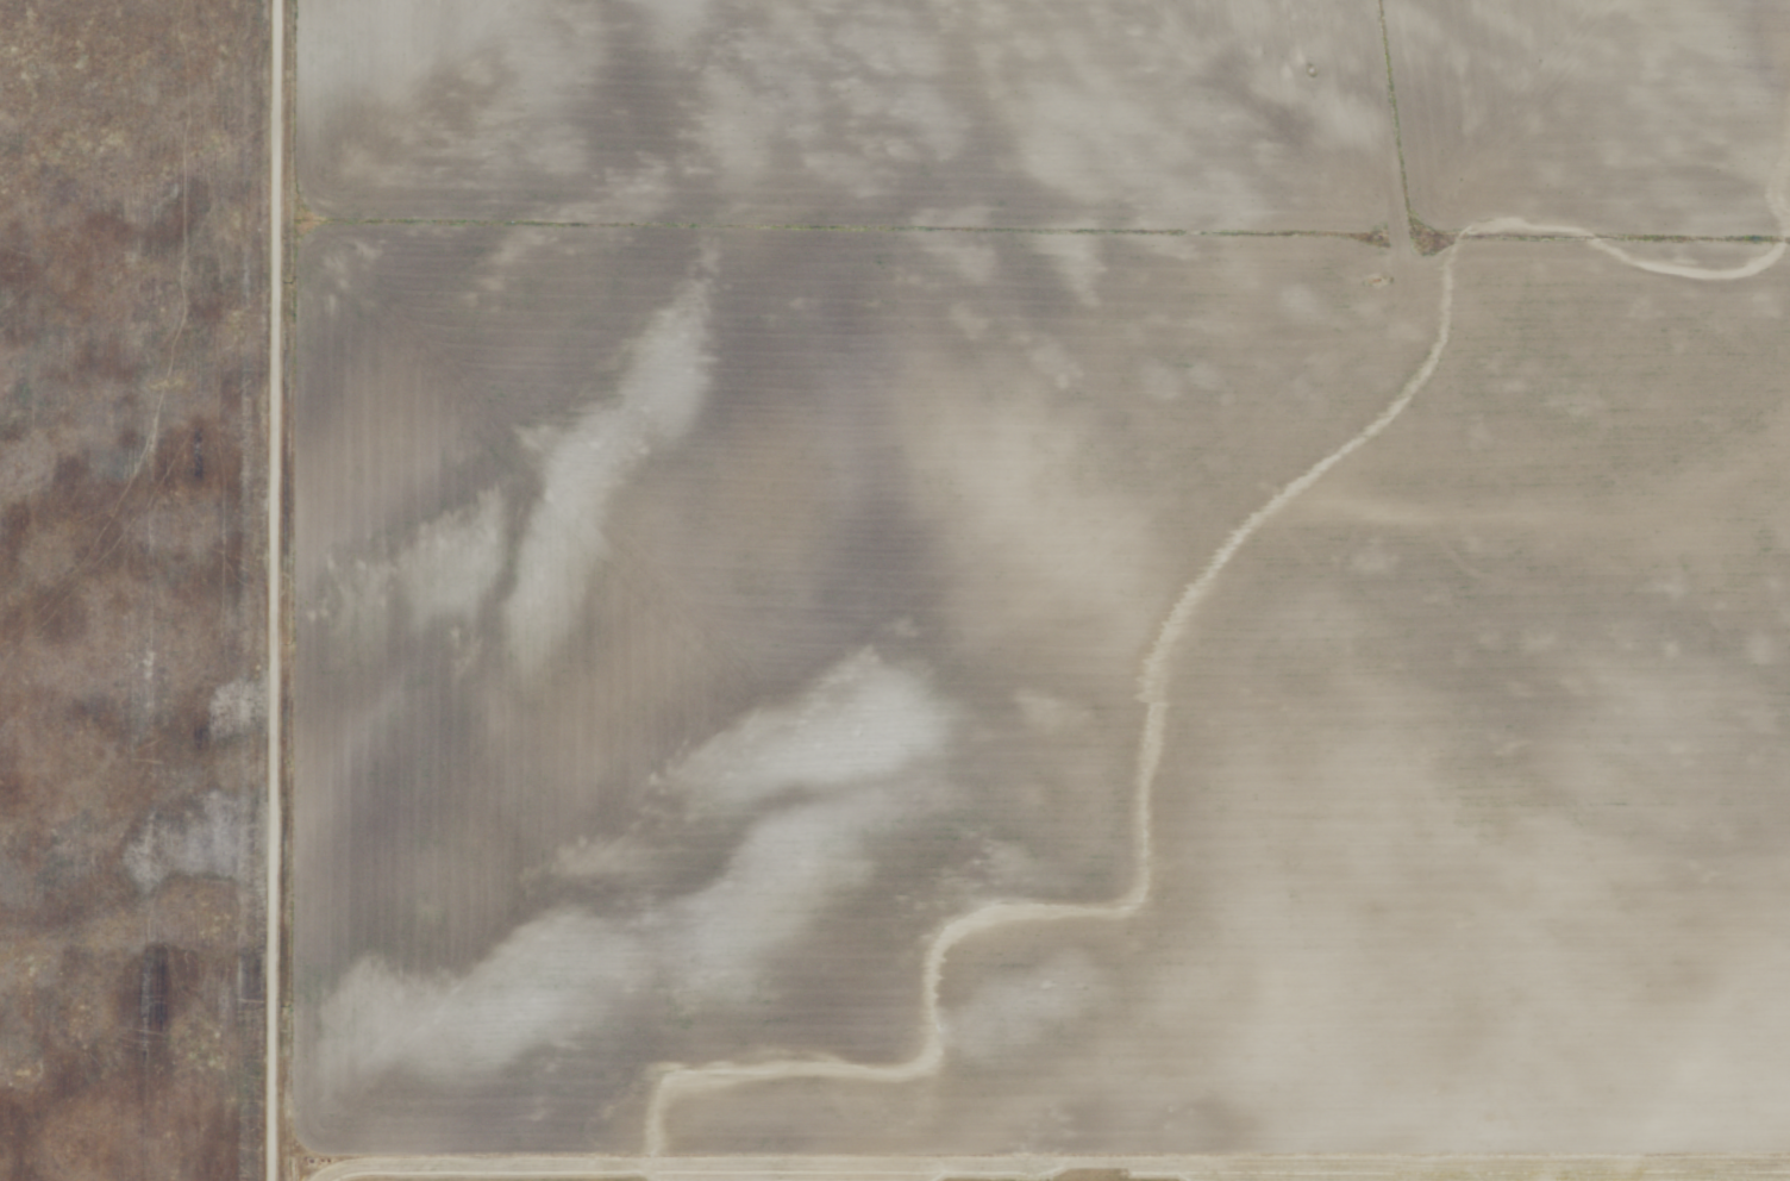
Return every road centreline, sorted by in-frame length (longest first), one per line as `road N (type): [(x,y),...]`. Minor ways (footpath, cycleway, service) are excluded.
road 1 (track): [(1450,293),(1394,274),(1394,224),(1355,0)]

